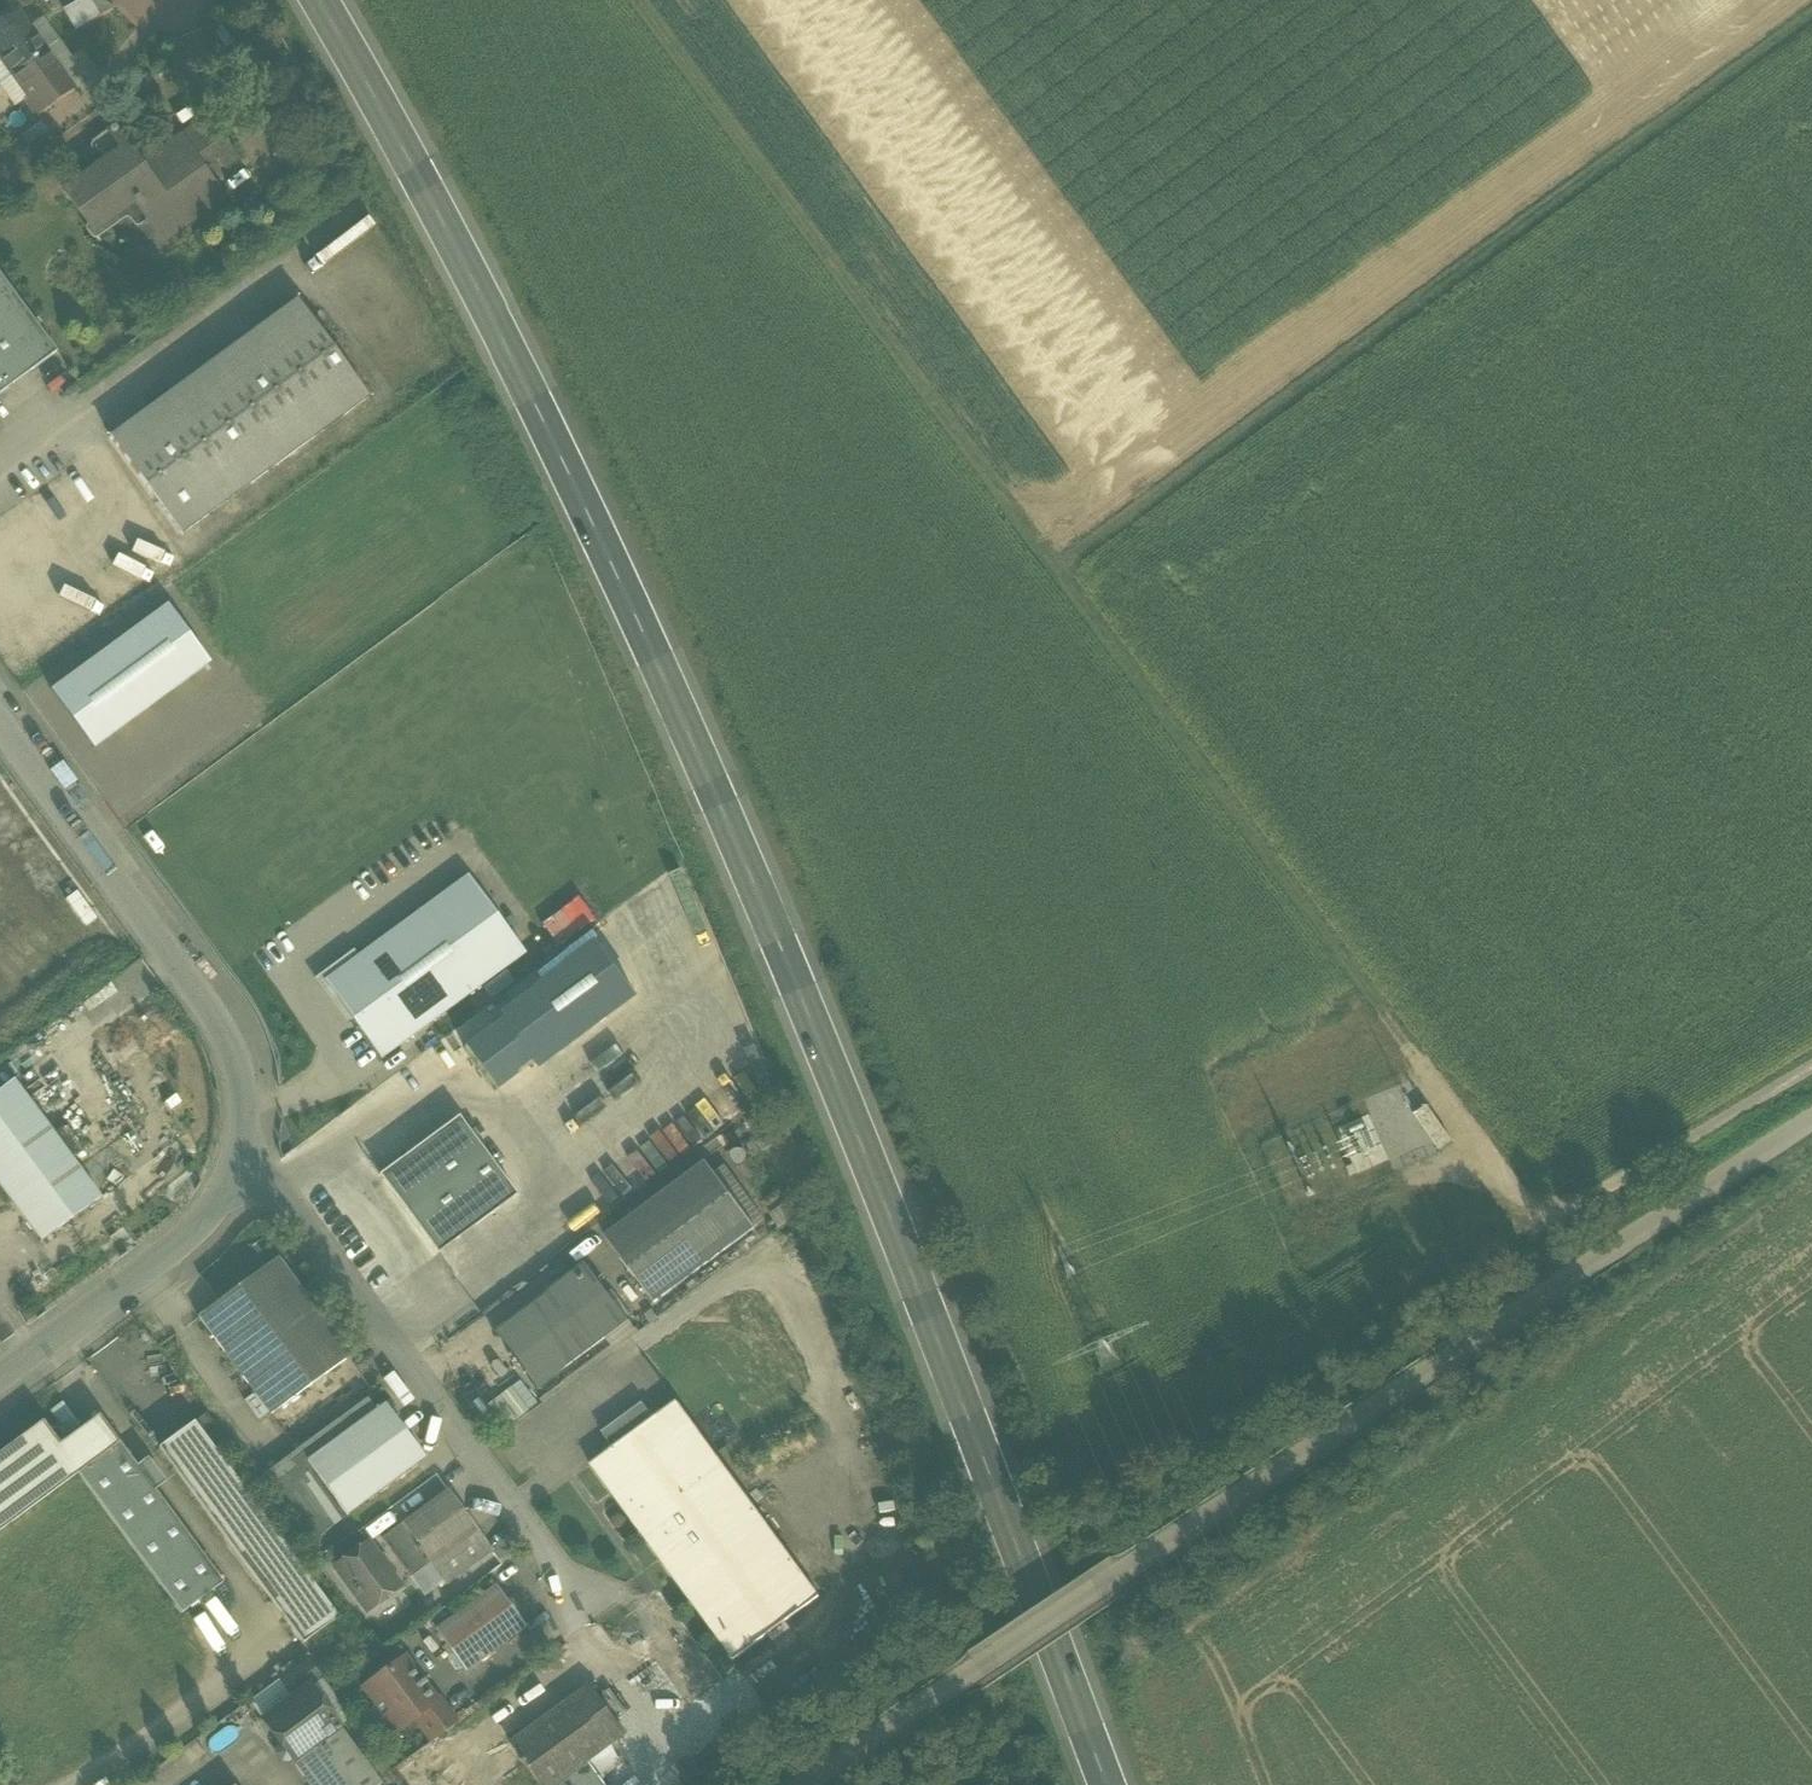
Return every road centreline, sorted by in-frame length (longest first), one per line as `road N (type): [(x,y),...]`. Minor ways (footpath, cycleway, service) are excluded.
road 1 (primary): [(317,0),(534,404),(694,747),(913,1278),(1107,1784)]
road 2 (track): [(637,0),(1520,1194),(1541,1210),(1563,1211)]
road 3 (unclassified): [(977,1671),(1811,1119)]
road 4 (track): [(1069,574),(1811,16)]
road 5 (unclassified): [(235,1180),(253,1082),(229,1013),(0,710)]
road 6 (unclassified): [(235,1180),(282,1191),(573,1594)]
road 7 (unclassified): [(0,1380),(178,1249),(235,1180)]
road 8 (track): [(1811,1066),(1563,1211)]
road 9 (residential): [(810,1784),(977,1671)]

